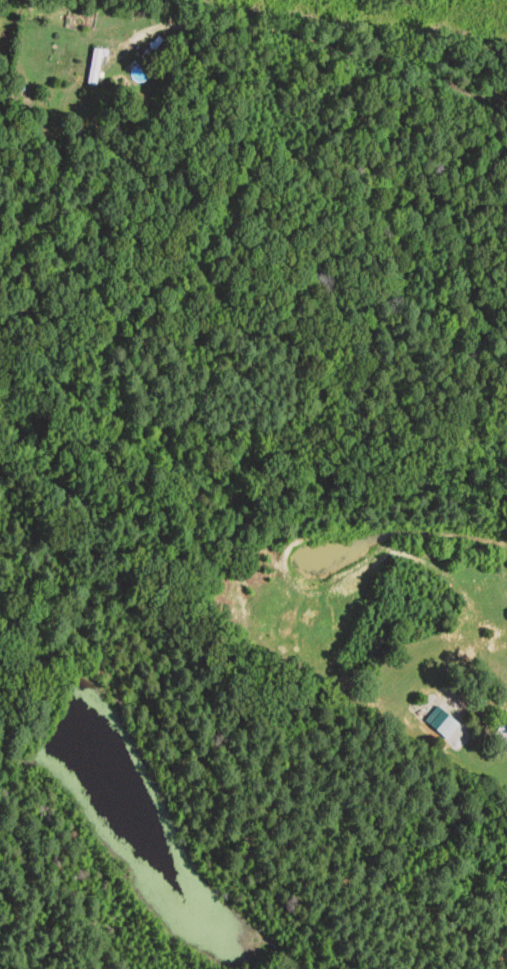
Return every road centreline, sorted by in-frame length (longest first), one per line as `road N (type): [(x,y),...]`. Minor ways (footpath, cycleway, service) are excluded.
road 1 (residential): [(218,27),(294,39),(484,103),(506,103)]

